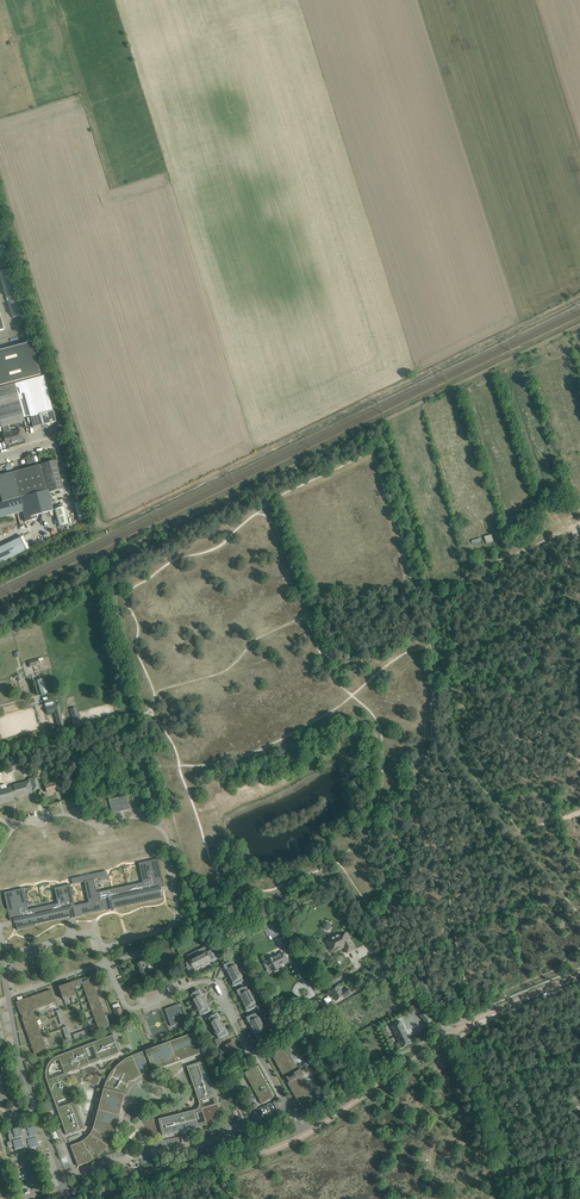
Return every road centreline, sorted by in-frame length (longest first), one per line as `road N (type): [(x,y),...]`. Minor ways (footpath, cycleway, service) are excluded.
road 1 (track): [(419,376),(100,529),(0,207)]
road 2 (unclassified): [(102,948),(175,921),(166,834),(134,817),(100,826),(63,814),(13,827)]
road 3 (unclassified): [(305,1135),(216,985),(203,981),(130,1007),(106,963)]
road 4 (unclassified): [(85,1198),(305,1135)]
road 5 (unclassified): [(305,1135),(452,1033)]
road 6 (unclassified): [(310,998),(357,970),(388,966),(452,1033)]
road 7 (track): [(419,376),(579,297)]
road 8 (unclassified): [(452,1033),(579,974)]

